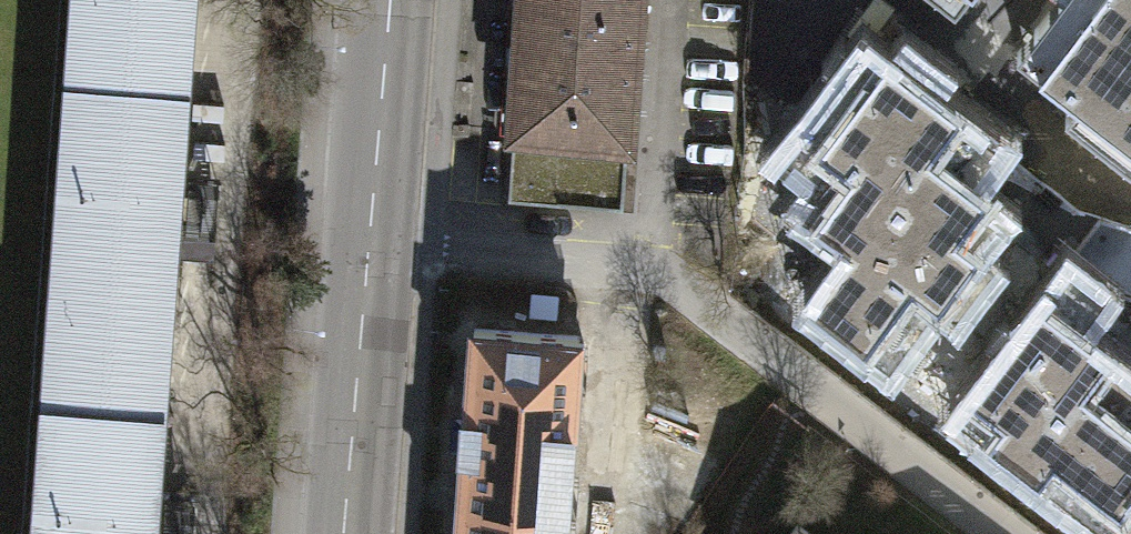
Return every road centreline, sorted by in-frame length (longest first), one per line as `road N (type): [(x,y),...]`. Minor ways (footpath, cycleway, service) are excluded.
road 1 (residential): [(363,254),(651,272),(999,533)]
road 2 (tertiary): [(342,533),(363,254)]
road 3 (tertiary): [(363,254),(381,0)]

